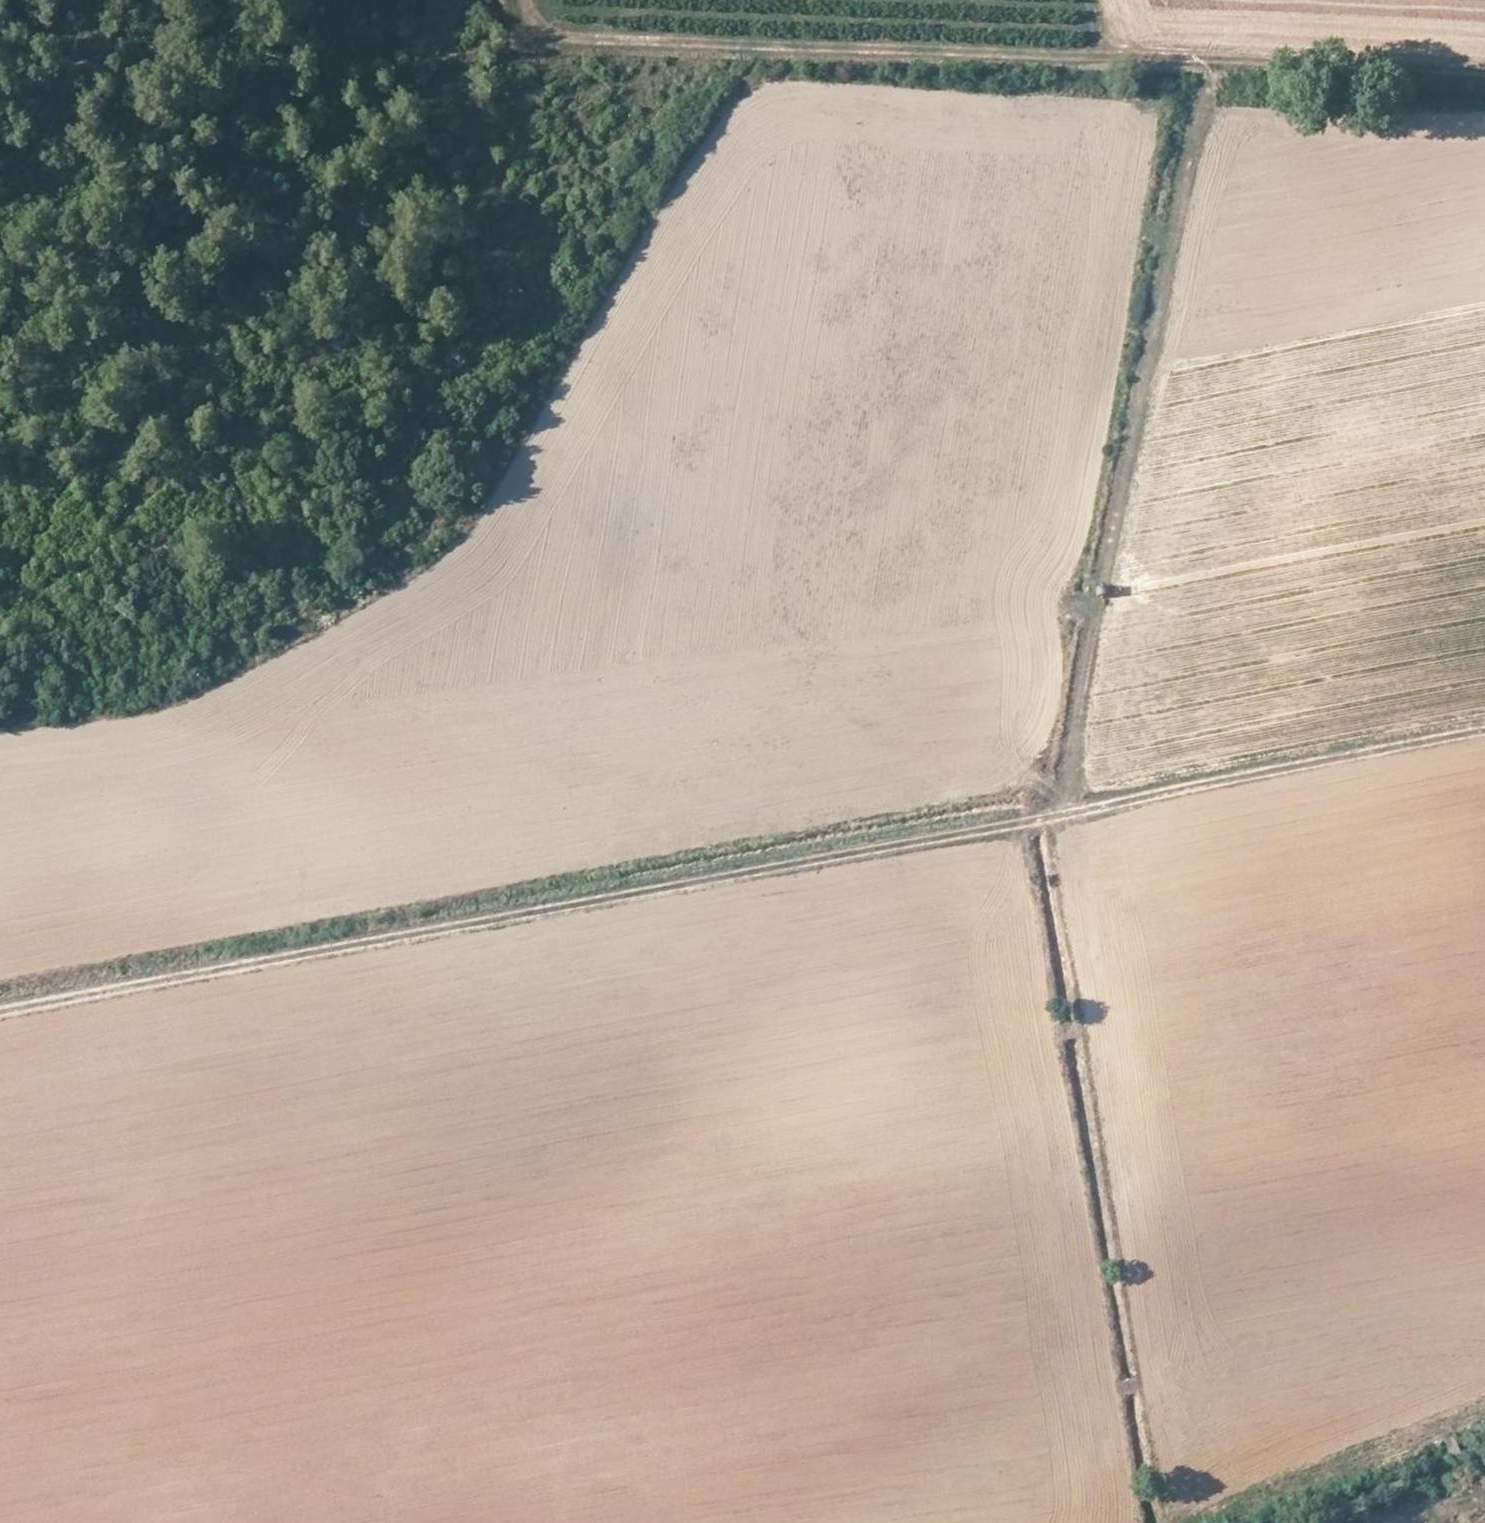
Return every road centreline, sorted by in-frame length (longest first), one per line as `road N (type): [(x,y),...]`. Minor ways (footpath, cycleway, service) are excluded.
road 1 (track): [(1484,731),(0,1013)]
road 2 (track): [(1484,77),(564,39),(530,24),(524,0)]

